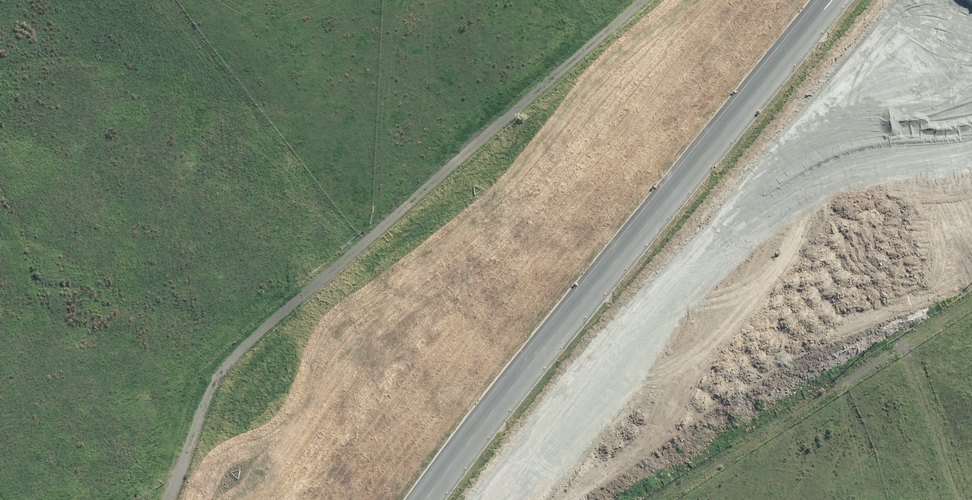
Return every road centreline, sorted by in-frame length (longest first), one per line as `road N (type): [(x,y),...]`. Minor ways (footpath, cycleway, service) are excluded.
road 1 (trunk): [(832,0),(426,499)]
road 2 (unclassified): [(419,499),(805,0)]
road 3 (track): [(173,499),(217,371),(451,163),(478,121),(489,72),(476,0)]
road 4 (track): [(959,499),(905,346),(861,279),(859,253),(930,175),(971,88)]
road 5 (trunk): [(555,287),(795,0)]
road 6 (track): [(664,499),(971,301)]
road 7 (trunk): [(555,287),(589,224),(679,117),(688,64),(660,20)]
road 8 (trunk): [(392,499),(555,287)]
road 9 (trunk): [(660,20),(723,38),(781,0)]

